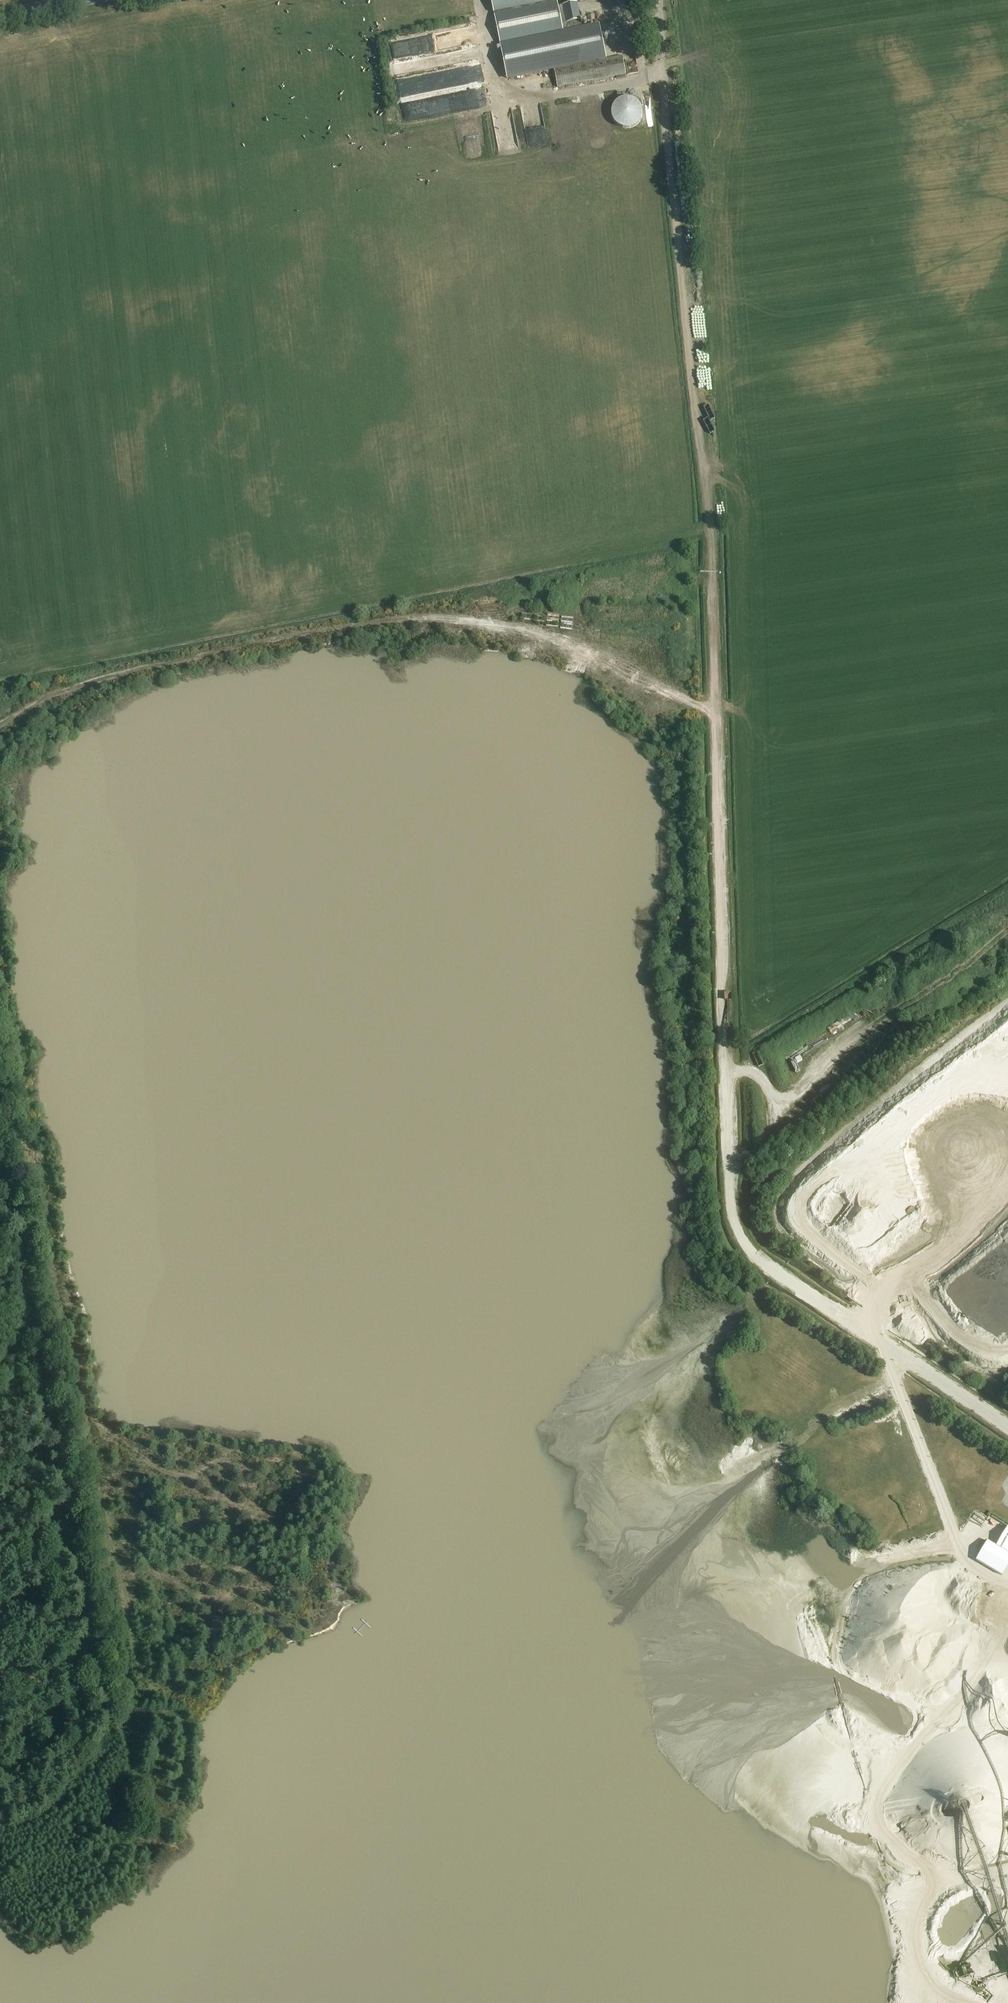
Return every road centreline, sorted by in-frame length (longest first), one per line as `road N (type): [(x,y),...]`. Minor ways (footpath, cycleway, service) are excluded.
road 1 (track): [(0,729),(60,694),(133,671),(379,620),(443,617),(508,627),(589,654),(718,713)]

